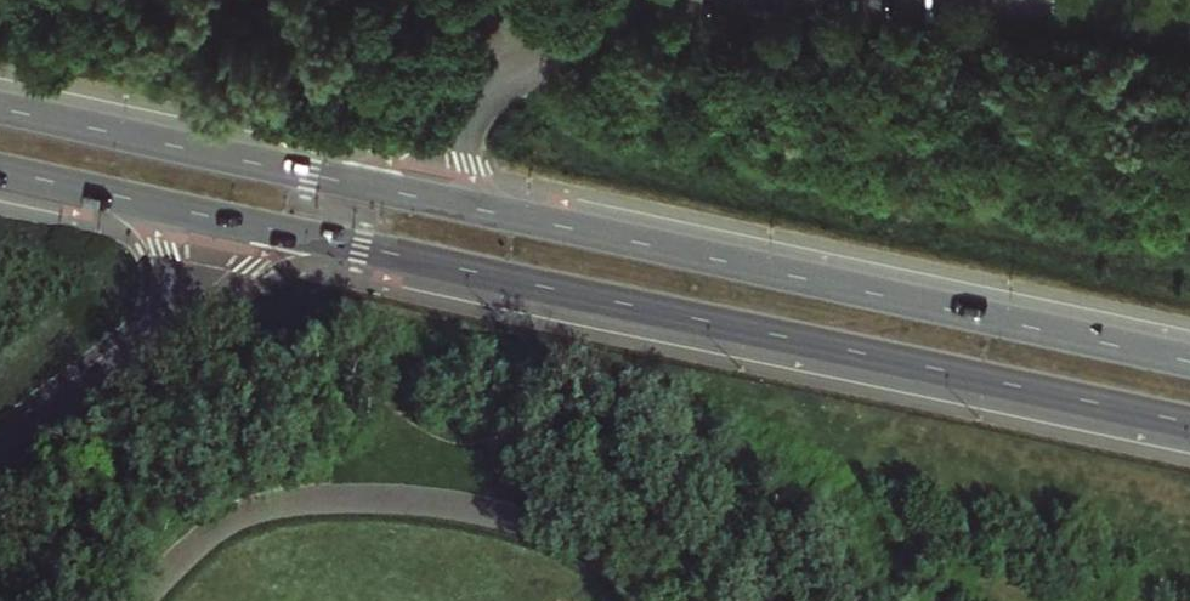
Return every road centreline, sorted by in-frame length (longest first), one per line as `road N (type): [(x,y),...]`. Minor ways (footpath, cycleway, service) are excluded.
road 1 (primary): [(1189,361),(0,108)]
road 2 (primary): [(319,239),(1189,425)]
road 3 (residential): [(0,455),(157,339)]
road 4 (residential): [(157,339),(275,252),(319,239)]
road 5 (primary): [(141,201),(319,239)]
road 6 (primary): [(0,171),(141,201)]
road 7 (residential): [(141,201),(166,265),(157,339)]

